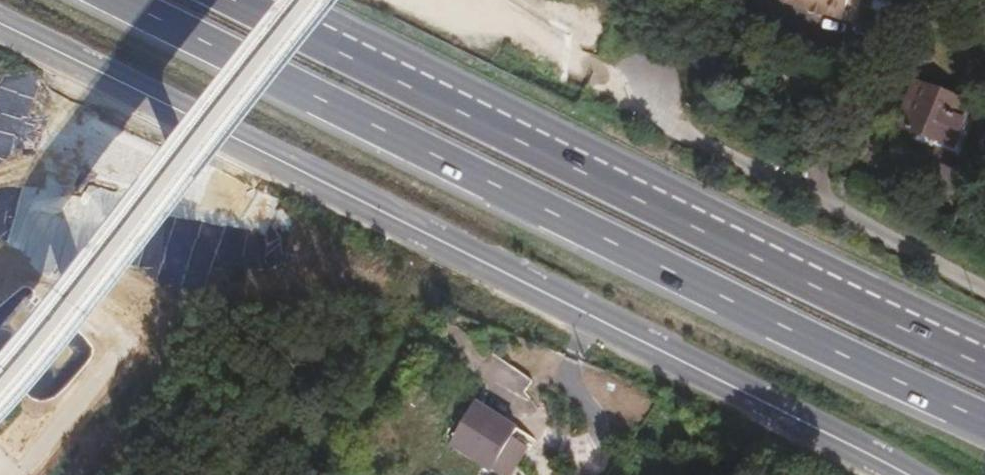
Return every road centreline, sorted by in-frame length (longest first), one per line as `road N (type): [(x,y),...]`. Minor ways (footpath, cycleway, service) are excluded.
road 1 (secondary): [(898,474),(320,181),(189,167),(96,171),(47,180),(0,207)]
road 2 (trunk): [(115,0),(984,422)]
road 3 (trunk): [(984,368),(241,0)]
road 4 (unclassified): [(632,85),(678,131),(984,294)]

